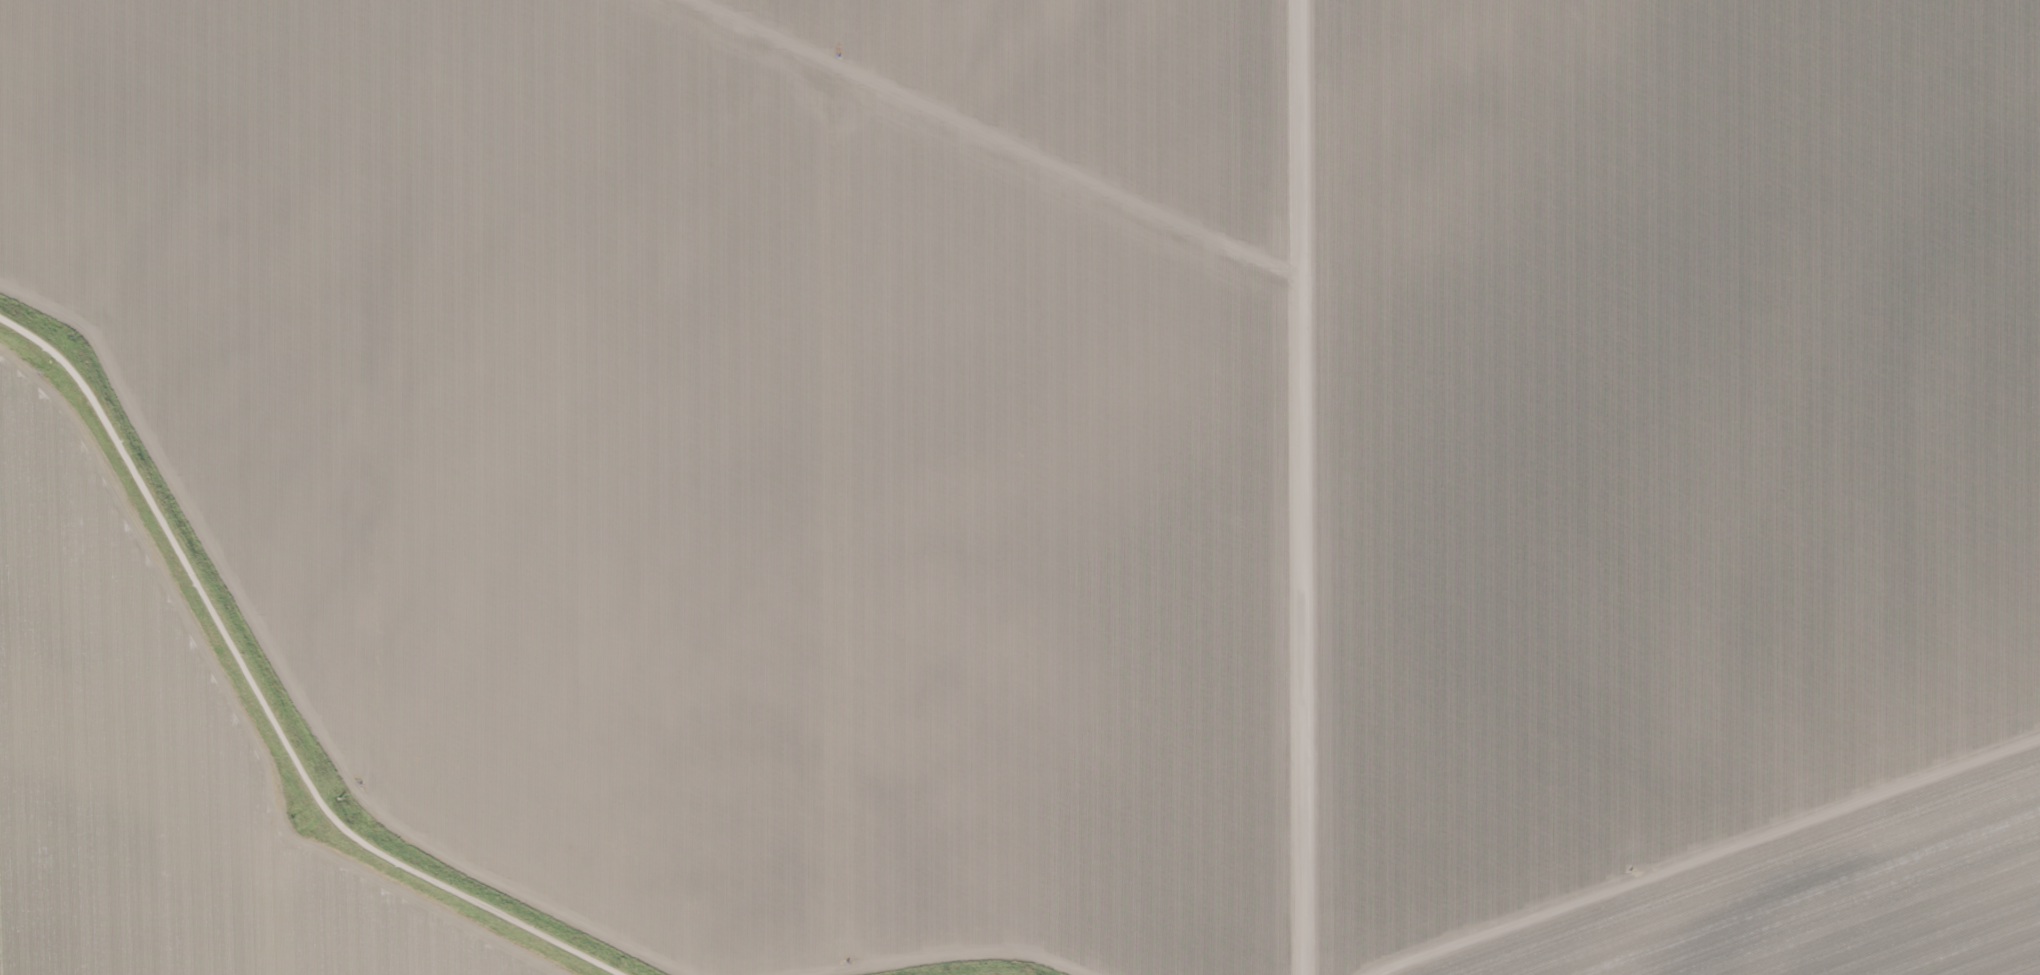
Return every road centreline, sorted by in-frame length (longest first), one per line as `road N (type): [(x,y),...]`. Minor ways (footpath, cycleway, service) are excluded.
road 1 (residential): [(1297,0),(1303,974)]
road 2 (residential): [(612,974),(366,853),(330,825),(72,378),(0,327)]
road 3 (residential): [(1383,974),(2039,739)]

